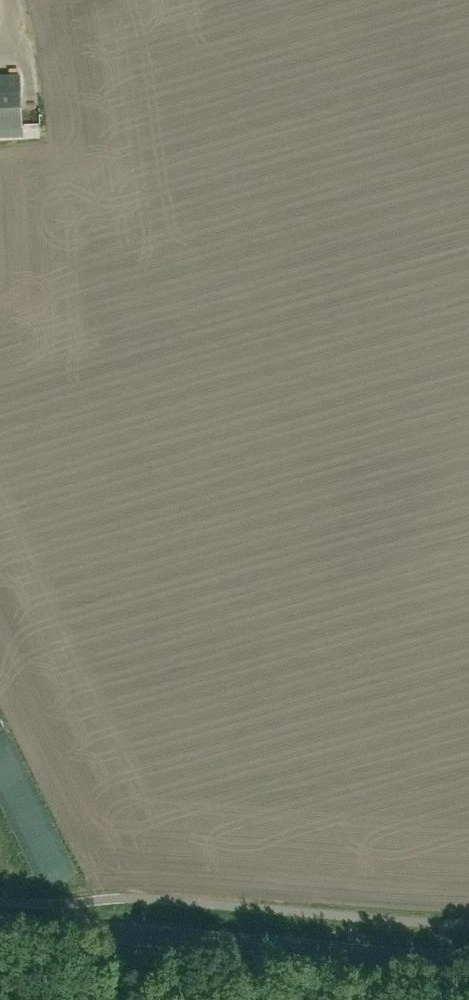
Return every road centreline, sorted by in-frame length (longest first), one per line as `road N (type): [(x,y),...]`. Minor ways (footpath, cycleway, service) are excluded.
road 1 (tertiary): [(468,949),(370,954),(0,921)]

